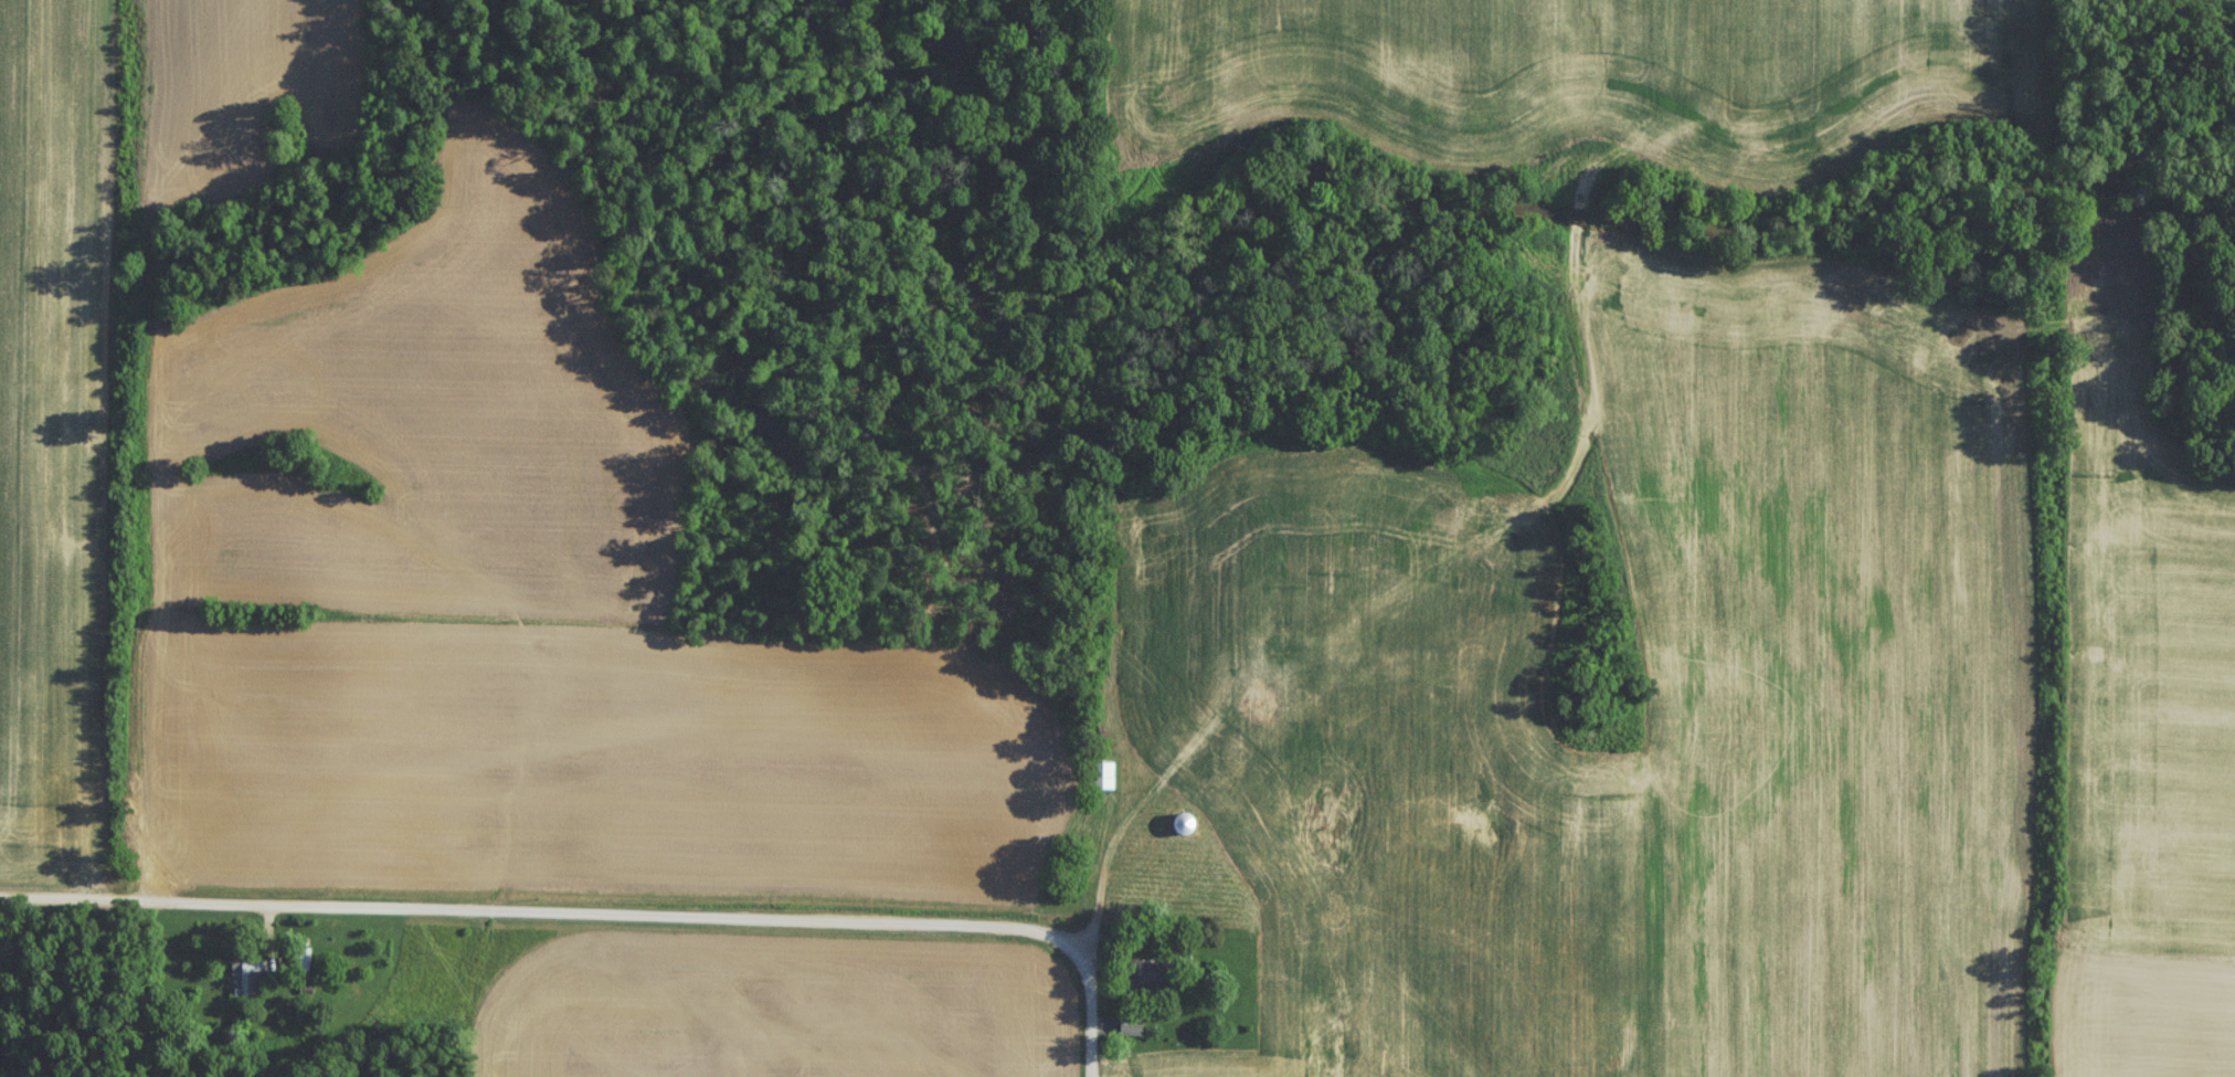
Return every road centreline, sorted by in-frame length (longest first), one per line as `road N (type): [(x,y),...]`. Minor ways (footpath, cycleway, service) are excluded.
road 1 (residential): [(1095,1015),(1095,990),(1063,949),(998,937),(505,910),(0,901)]

